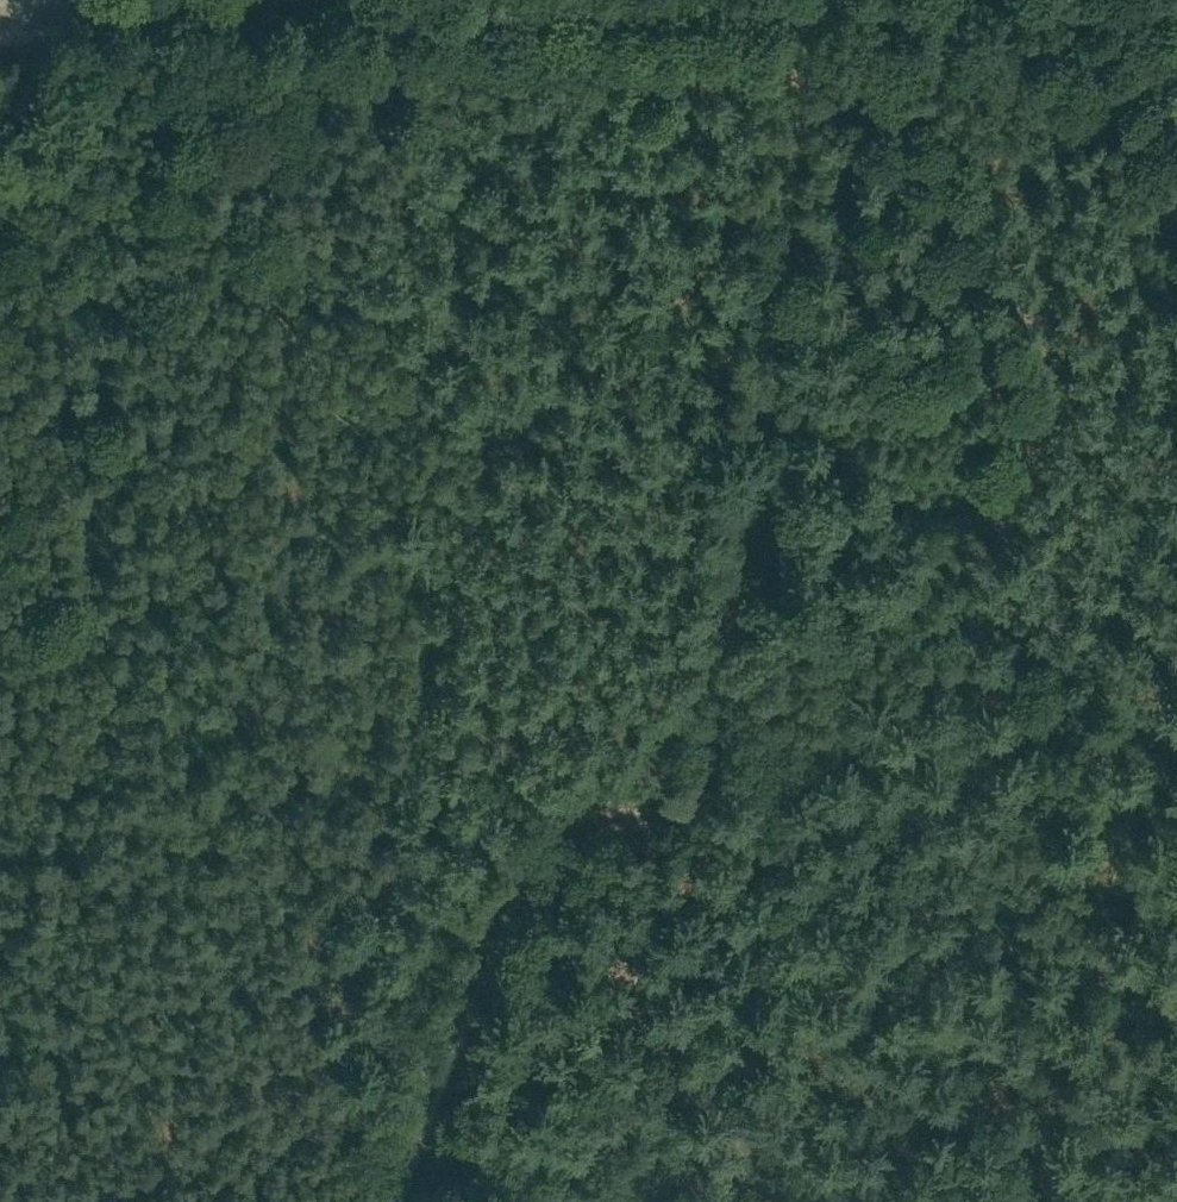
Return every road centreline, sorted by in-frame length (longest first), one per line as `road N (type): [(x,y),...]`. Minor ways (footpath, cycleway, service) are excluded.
road 1 (track): [(400,1201),(554,804),(569,794),(689,798),(718,735),(748,591),(821,8)]
road 2 (unclassified): [(0,15),(1176,8)]

